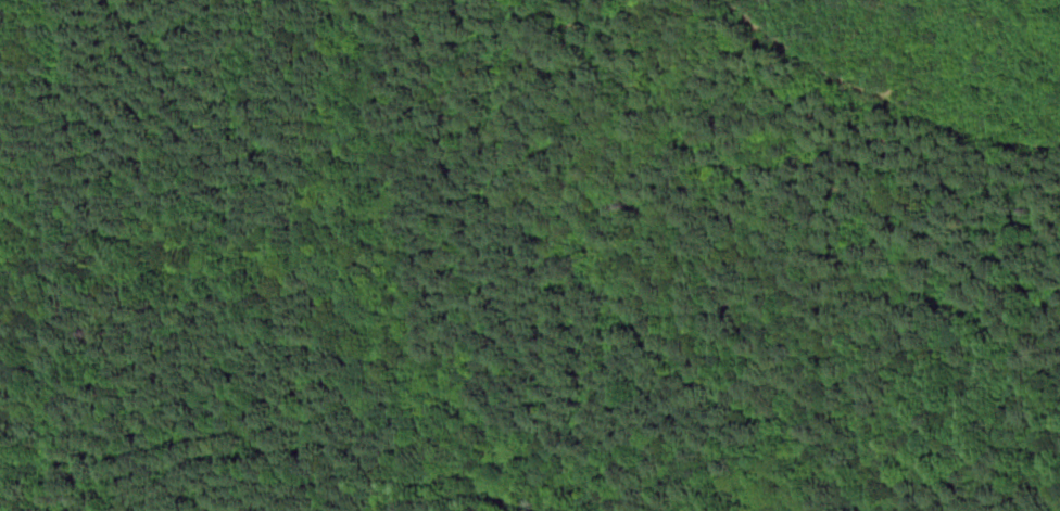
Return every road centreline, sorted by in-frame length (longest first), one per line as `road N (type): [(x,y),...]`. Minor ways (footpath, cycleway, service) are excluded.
road 1 (track): [(746,0),(861,84)]

